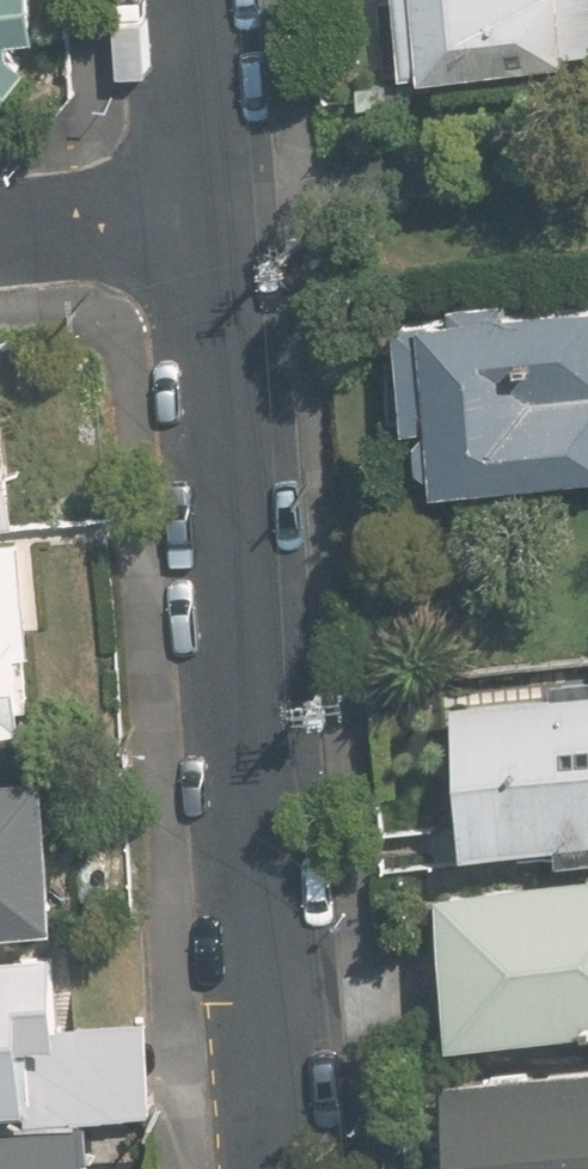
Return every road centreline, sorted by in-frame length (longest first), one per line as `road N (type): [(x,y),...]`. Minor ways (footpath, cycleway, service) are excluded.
road 1 (residential): [(282,1168),(206,198)]
road 2 (residential): [(0,220),(206,198)]
road 3 (residential): [(206,198),(187,0)]

